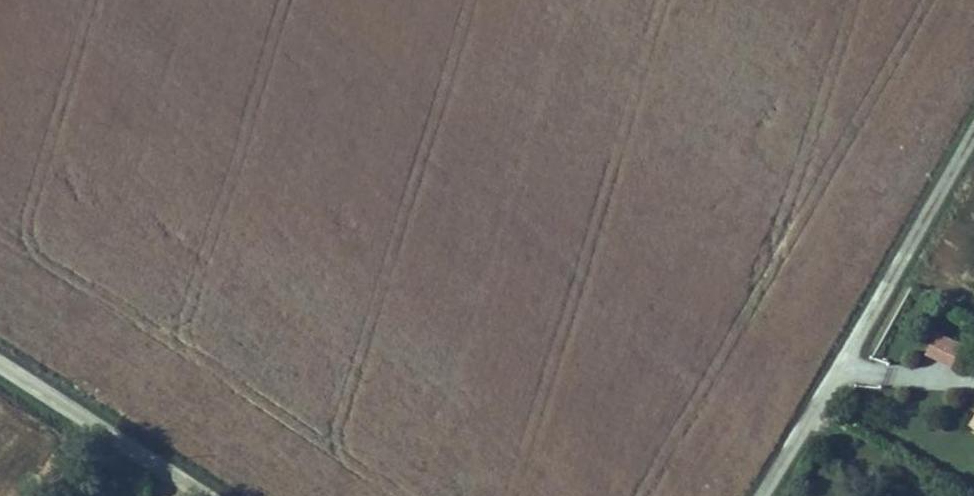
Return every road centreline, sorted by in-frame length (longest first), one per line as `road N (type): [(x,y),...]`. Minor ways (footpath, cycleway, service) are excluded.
road 1 (unclassified): [(973,133),(852,349)]
road 2 (unclassified): [(0,364),(205,495)]
road 3 (unclassified): [(765,495),(852,349)]

